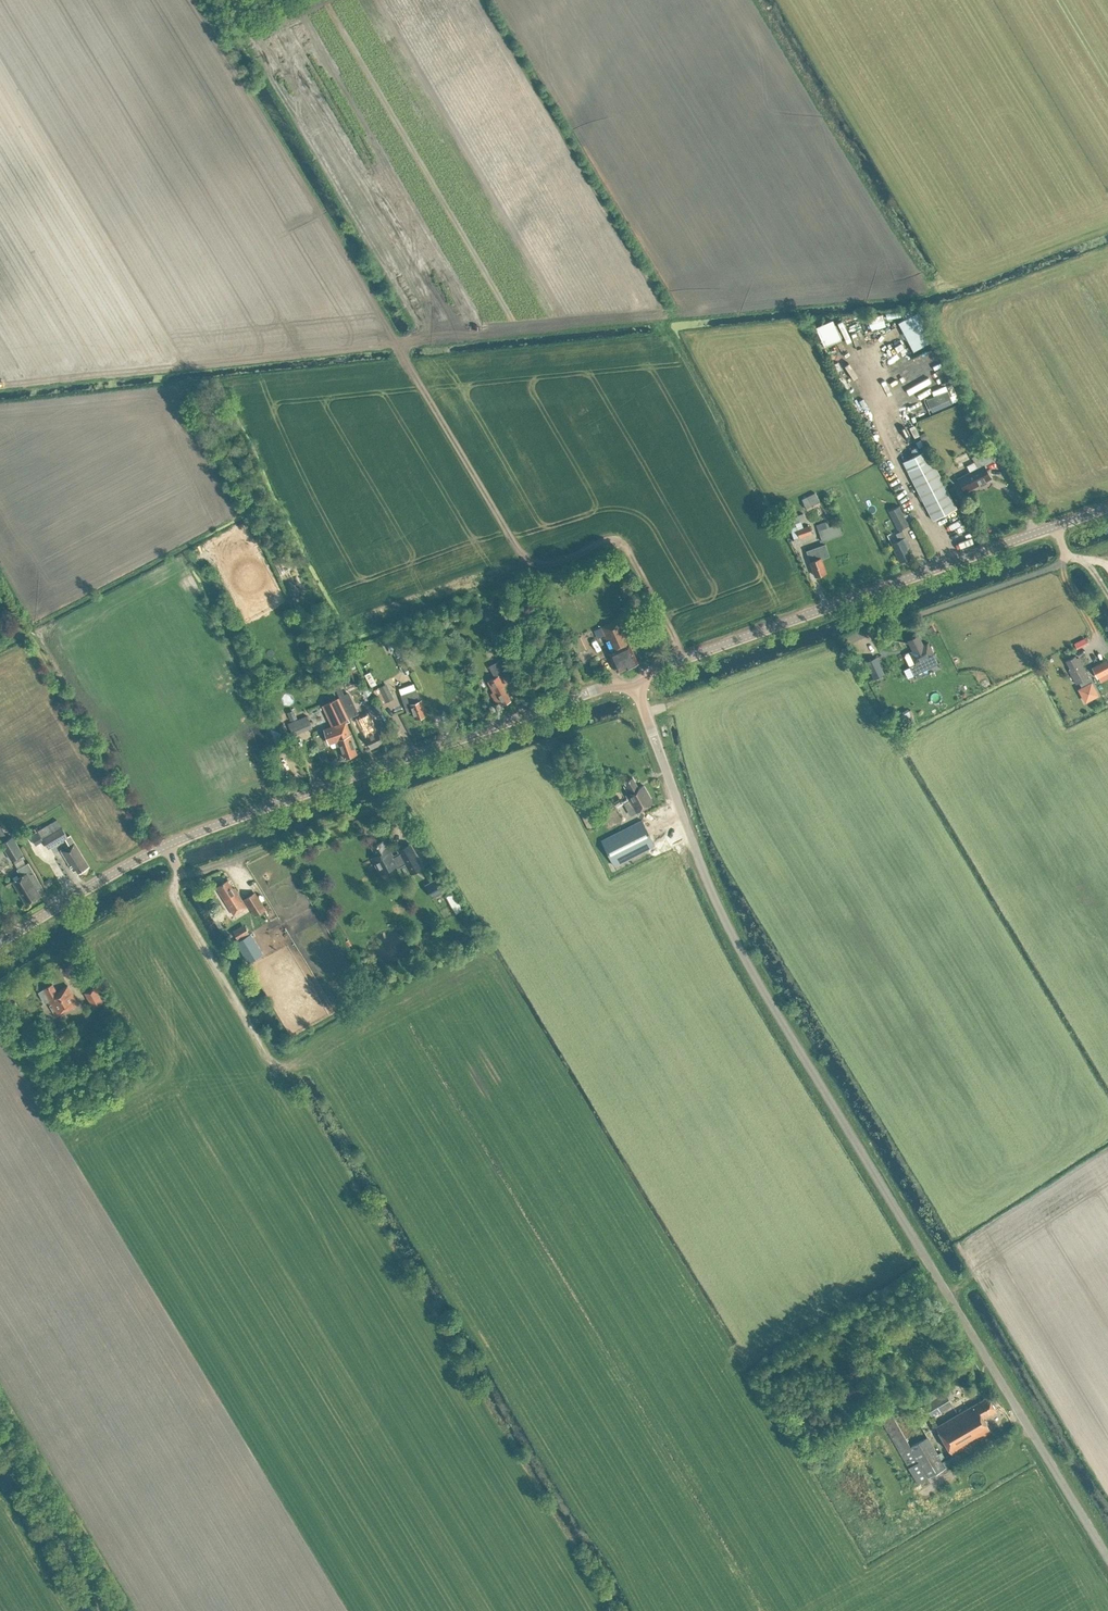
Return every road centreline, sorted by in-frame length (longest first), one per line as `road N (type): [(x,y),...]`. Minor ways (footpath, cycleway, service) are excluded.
road 1 (unclassified): [(1107,1553),(748,960),(631,677)]
road 2 (tertiary): [(0,941),(171,843),(631,677)]
road 3 (track): [(685,657),(623,544),(601,538),(540,560),(524,557),(398,345)]
road 4 (tertiary): [(631,677),(1053,525)]
road 5 (track): [(159,848),(0,591)]
road 6 (track): [(645,712),(897,619)]
road 7 (track): [(171,843),(185,875),(388,794)]
road 8 (track): [(0,1442),(102,1610)]

